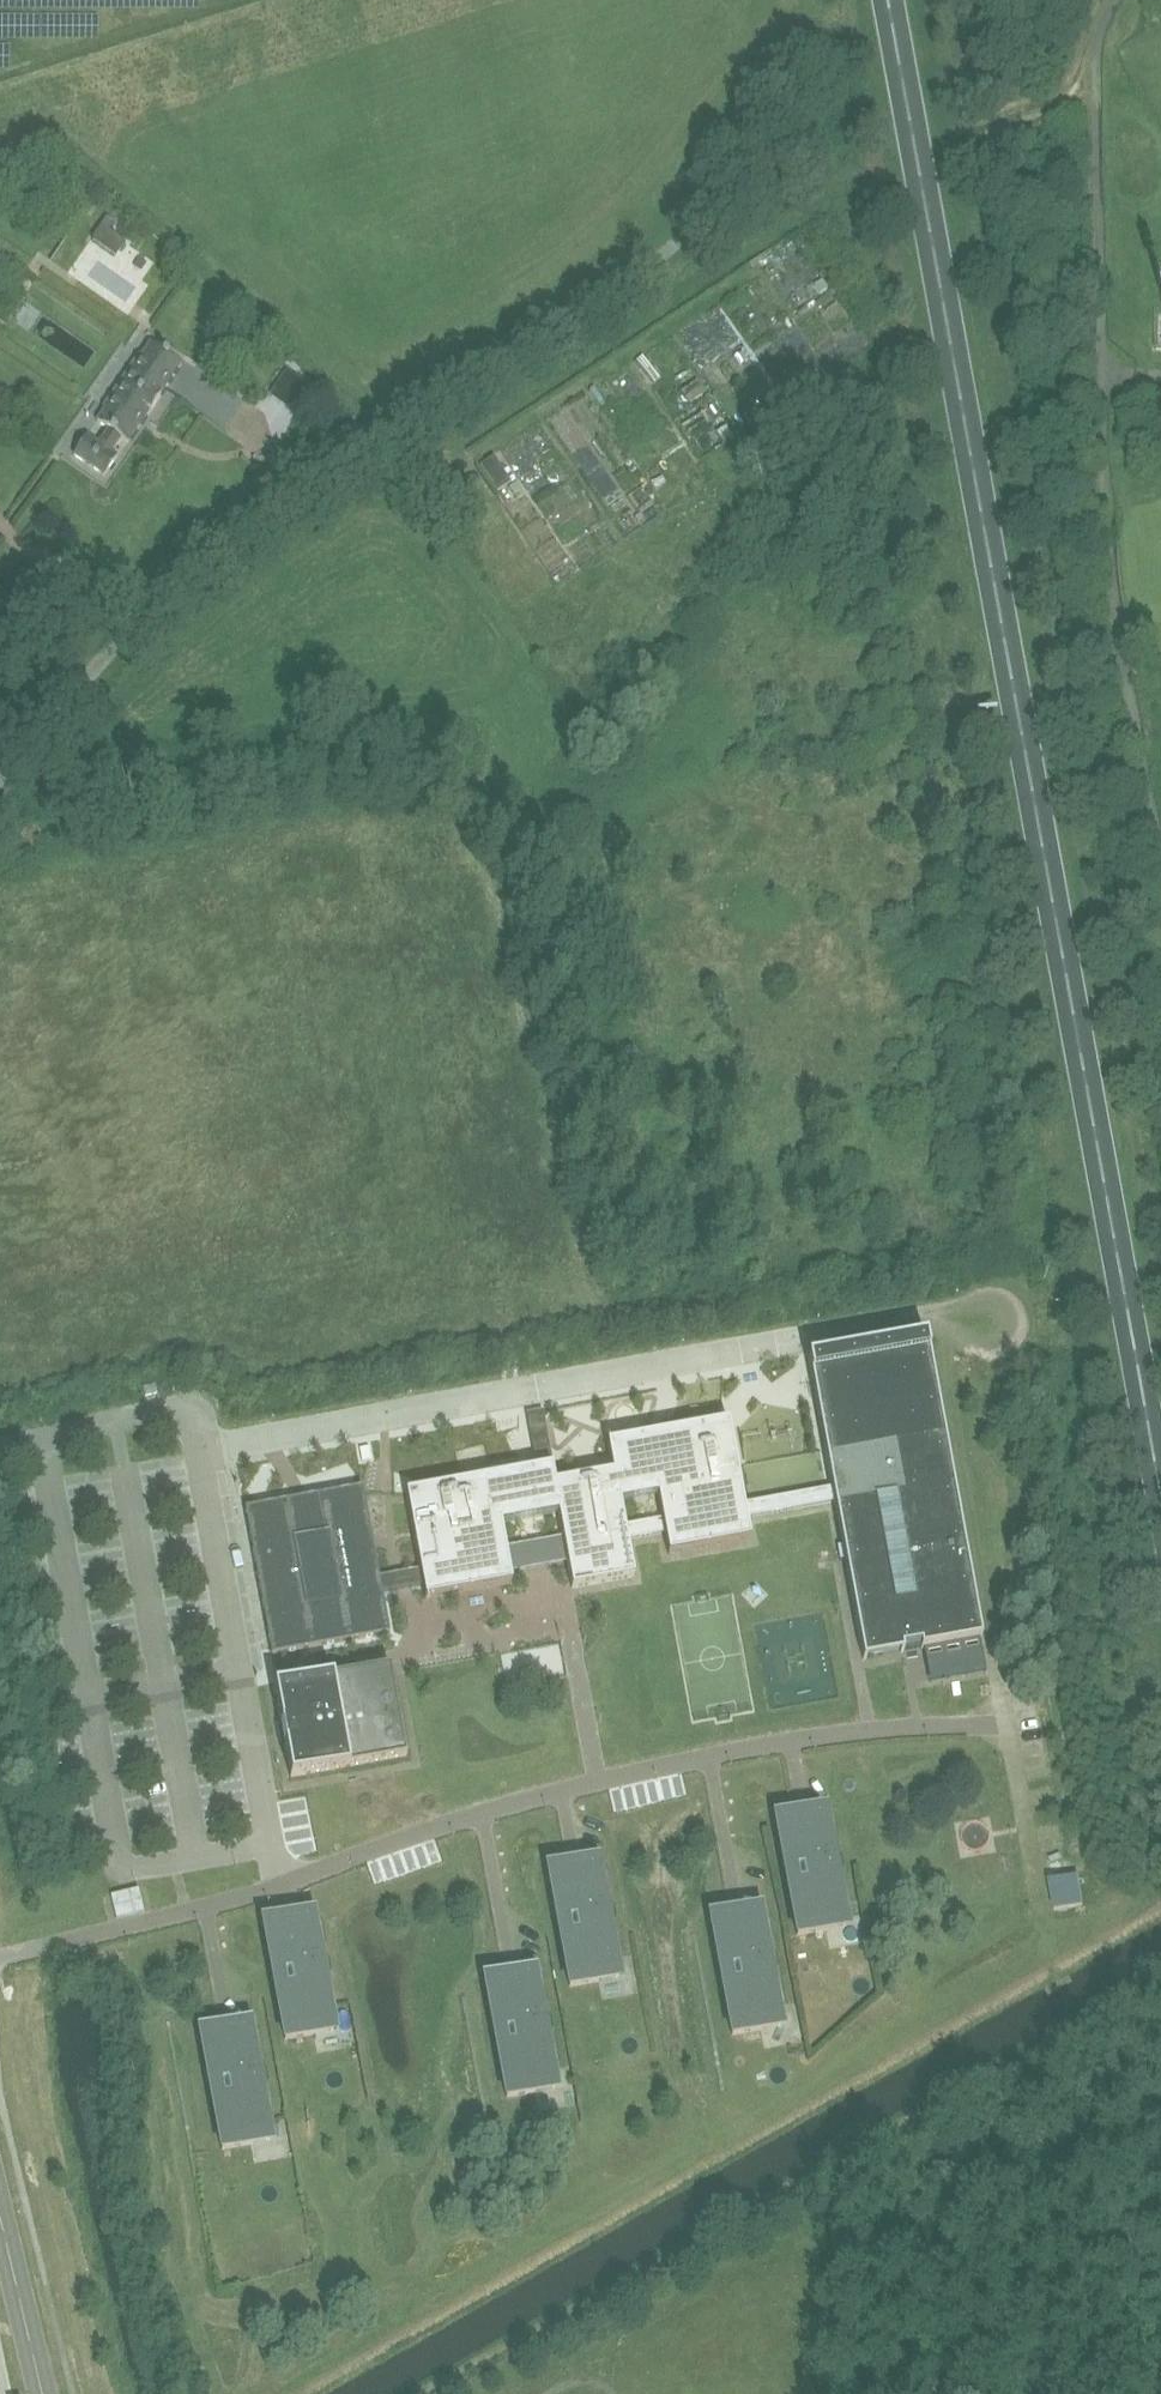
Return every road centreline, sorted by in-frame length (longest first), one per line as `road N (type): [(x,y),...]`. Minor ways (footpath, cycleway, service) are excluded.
road 1 (primary): [(1160,1491),(889,0)]
road 2 (tertiary): [(42,2393),(0,2225)]

